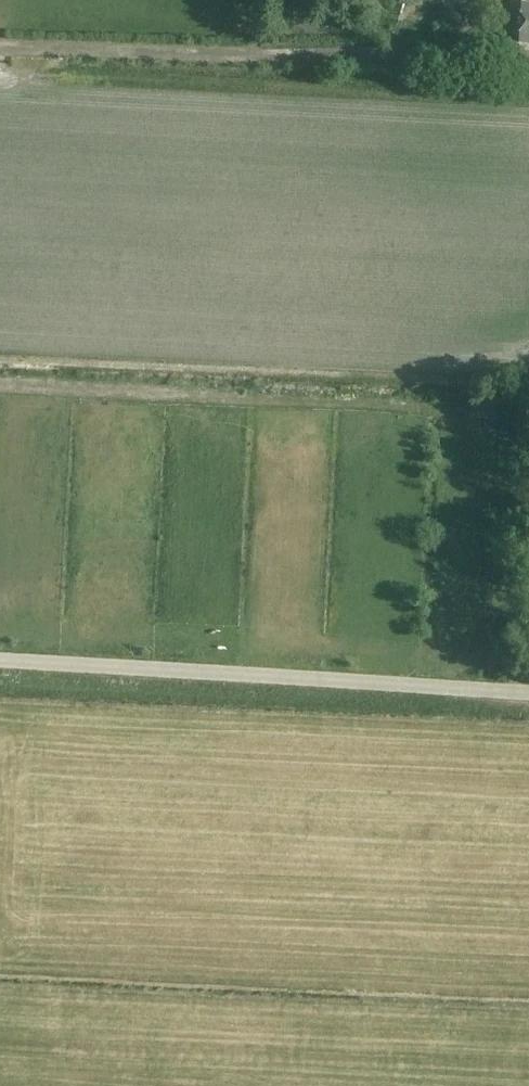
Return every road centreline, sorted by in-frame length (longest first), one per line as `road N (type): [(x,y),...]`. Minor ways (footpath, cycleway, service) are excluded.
road 1 (unclassified): [(528,58),(0,47)]

